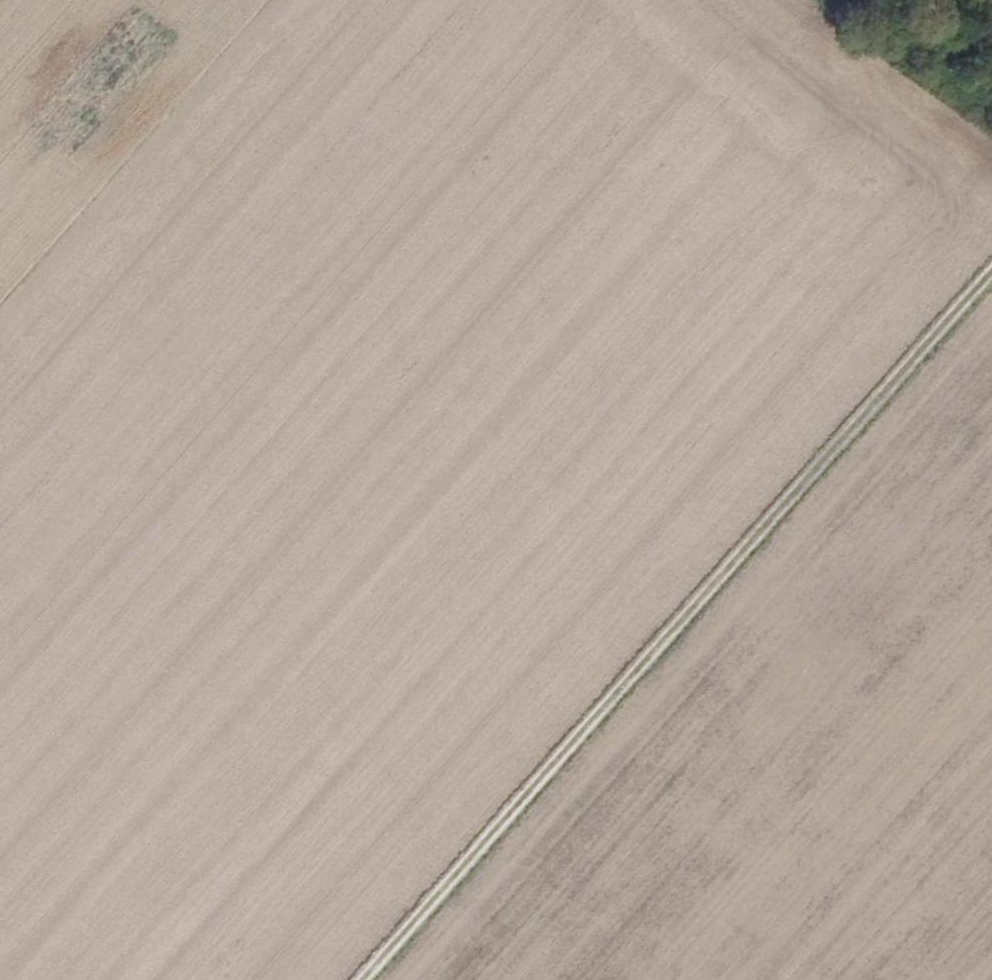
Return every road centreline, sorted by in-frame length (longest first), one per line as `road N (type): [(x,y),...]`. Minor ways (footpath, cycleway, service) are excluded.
road 1 (track): [(351,979),(991,259)]

